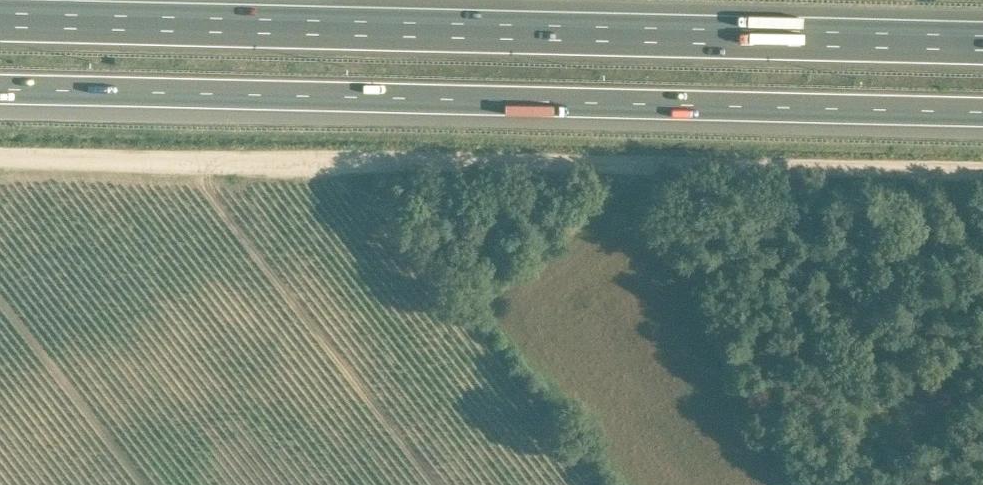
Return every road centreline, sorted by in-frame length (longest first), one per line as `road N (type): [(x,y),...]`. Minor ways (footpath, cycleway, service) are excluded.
road 1 (motorway): [(982,39),(0,15)]
road 2 (motorway): [(0,93),(982,115)]
road 3 (track): [(0,158),(982,177)]

